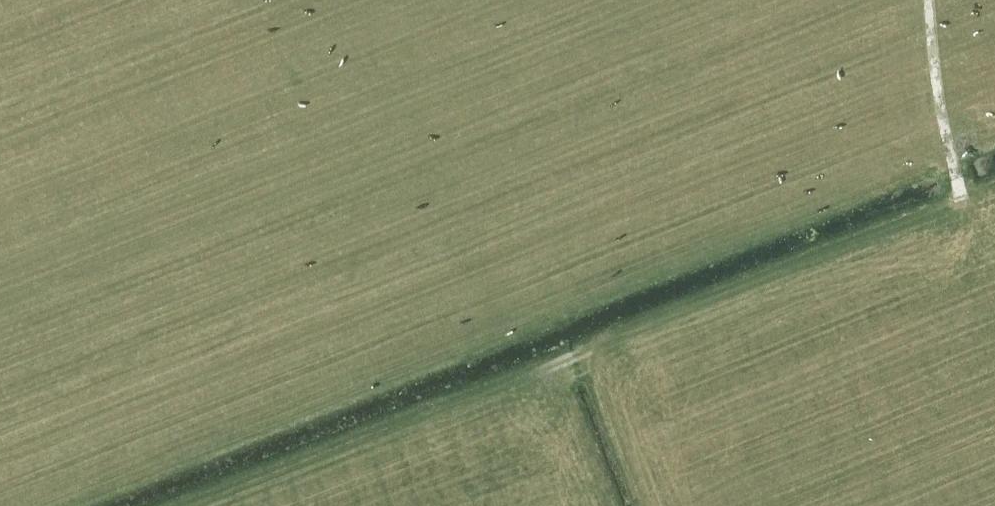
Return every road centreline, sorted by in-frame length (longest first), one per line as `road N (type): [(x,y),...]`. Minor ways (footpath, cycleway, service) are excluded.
road 1 (track): [(930,0),(962,202)]

